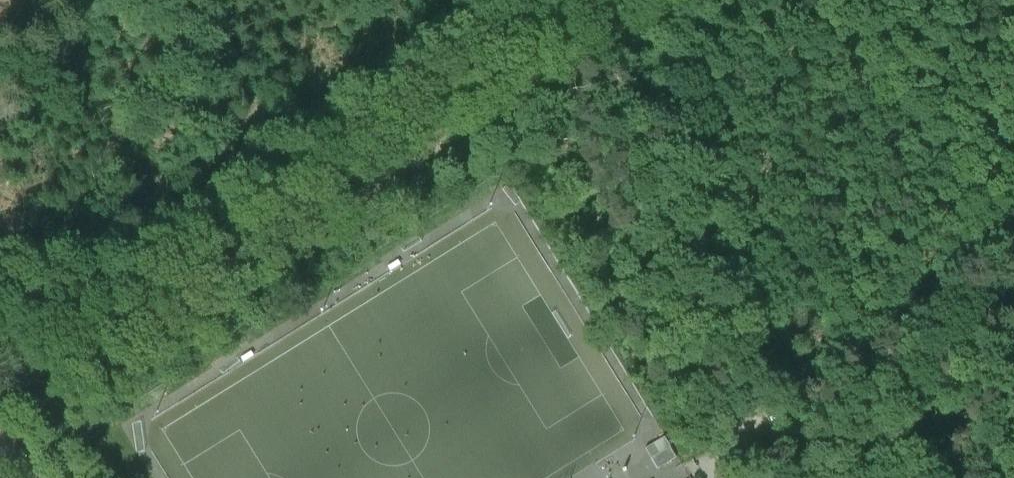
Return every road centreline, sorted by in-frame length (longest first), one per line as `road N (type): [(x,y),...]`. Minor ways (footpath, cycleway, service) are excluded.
road 1 (track): [(1013,236),(732,432),(721,455)]

